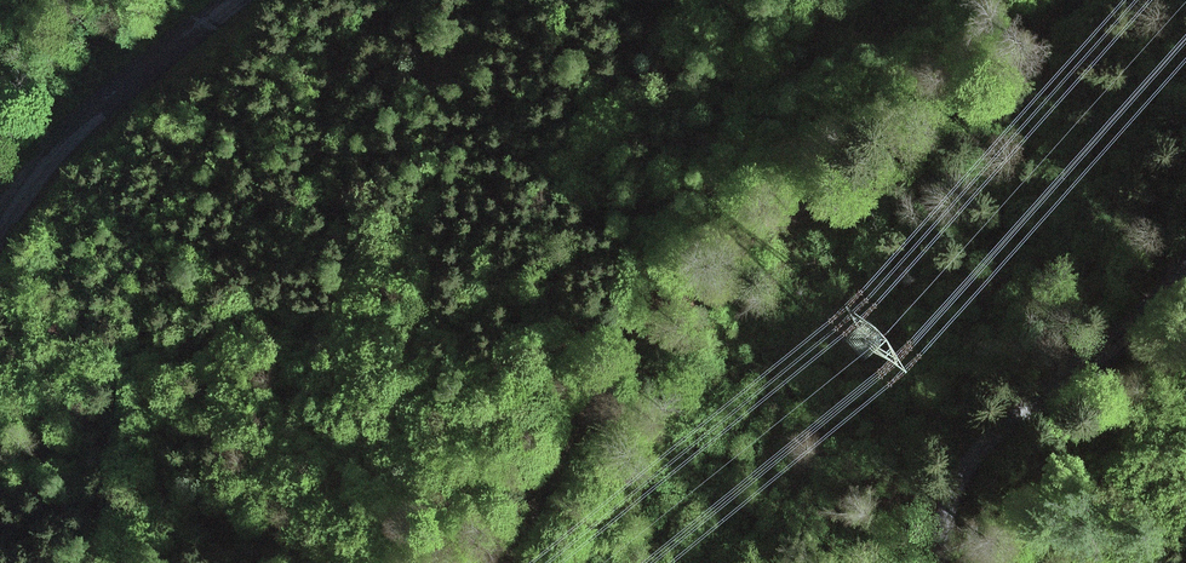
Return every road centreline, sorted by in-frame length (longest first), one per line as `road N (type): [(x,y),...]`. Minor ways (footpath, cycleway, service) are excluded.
road 1 (track): [(1072,0),(918,141),(702,272),(581,427),(507,562)]
road 2 (unclassified): [(1185,282),(1128,348),(1005,435),(979,463),(955,499),(947,562)]
road 3 (unclassified): [(0,248),(52,169),(248,0)]

